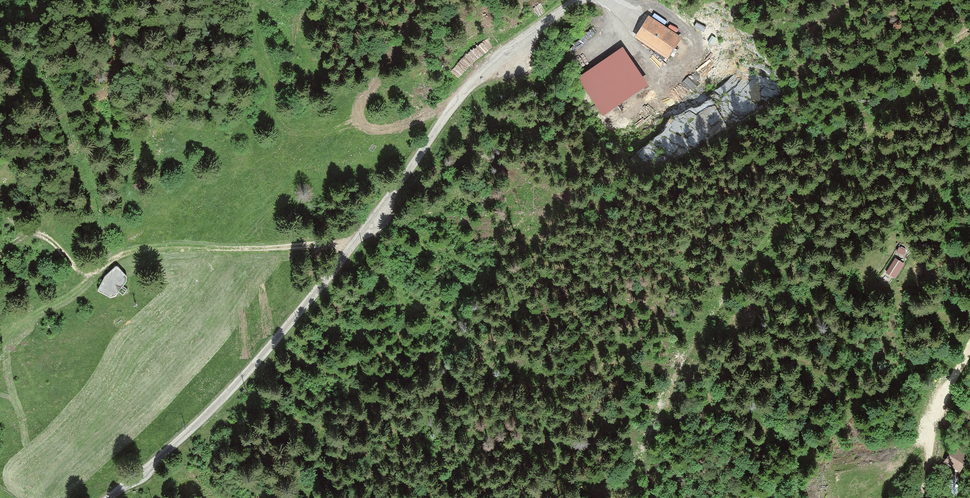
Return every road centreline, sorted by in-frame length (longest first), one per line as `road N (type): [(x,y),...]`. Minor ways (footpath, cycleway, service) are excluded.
road 1 (unclassified): [(107,497),(242,381),(473,82),(579,0)]
road 2 (track): [(350,247),(140,248),(87,273),(37,237),(0,253)]
road 3 (track): [(969,346),(942,394),(918,497)]

